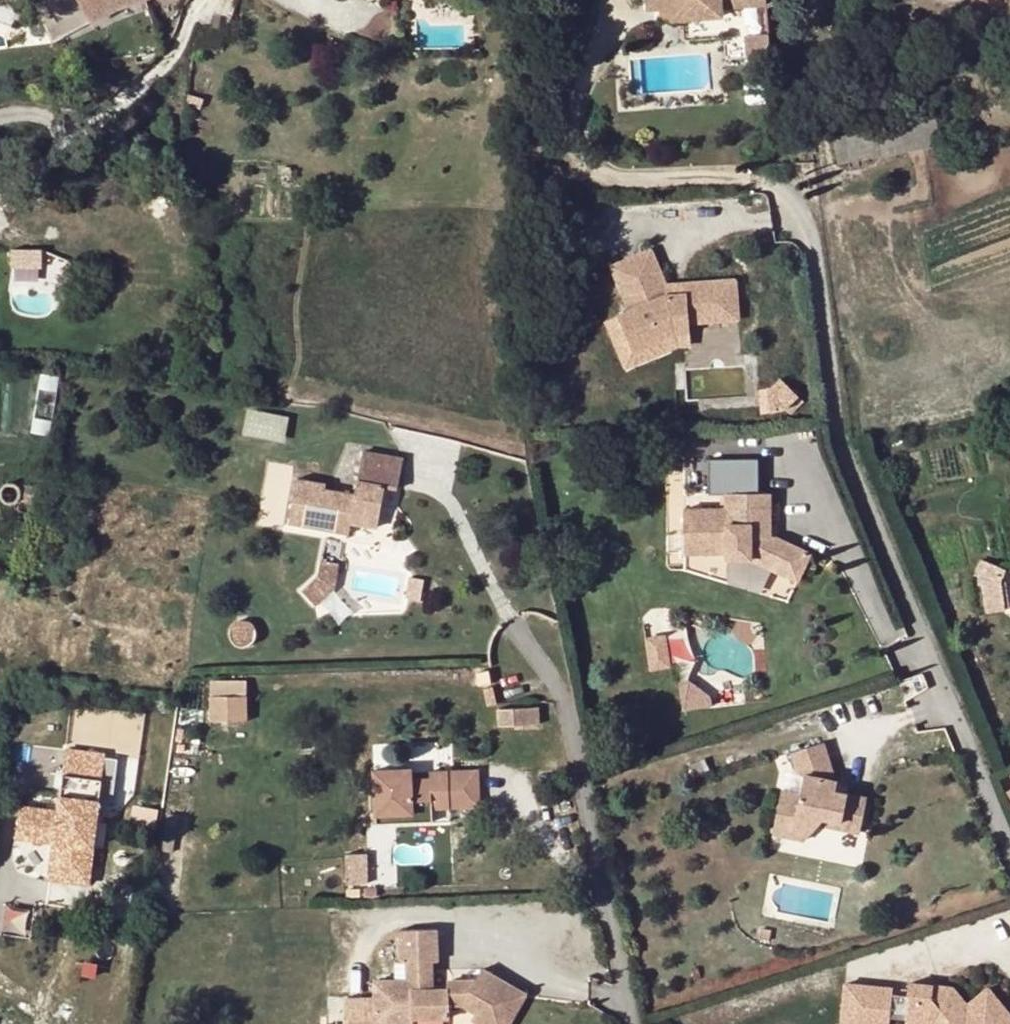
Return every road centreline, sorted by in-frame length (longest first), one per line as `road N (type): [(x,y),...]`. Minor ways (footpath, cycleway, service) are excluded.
road 1 (residential): [(1009,853),(838,434),(800,209),(757,180)]
road 2 (residential): [(202,0),(154,77),(0,193)]
road 3 (residential): [(630,1023),(600,879)]

